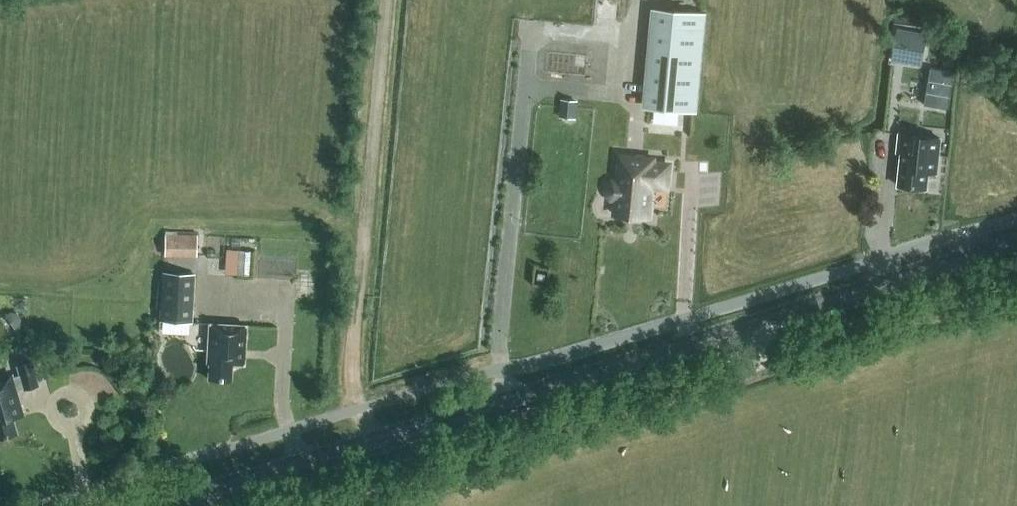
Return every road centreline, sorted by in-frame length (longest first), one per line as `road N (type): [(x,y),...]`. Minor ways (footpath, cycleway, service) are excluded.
road 1 (tertiary): [(144,505),(1016,246)]

